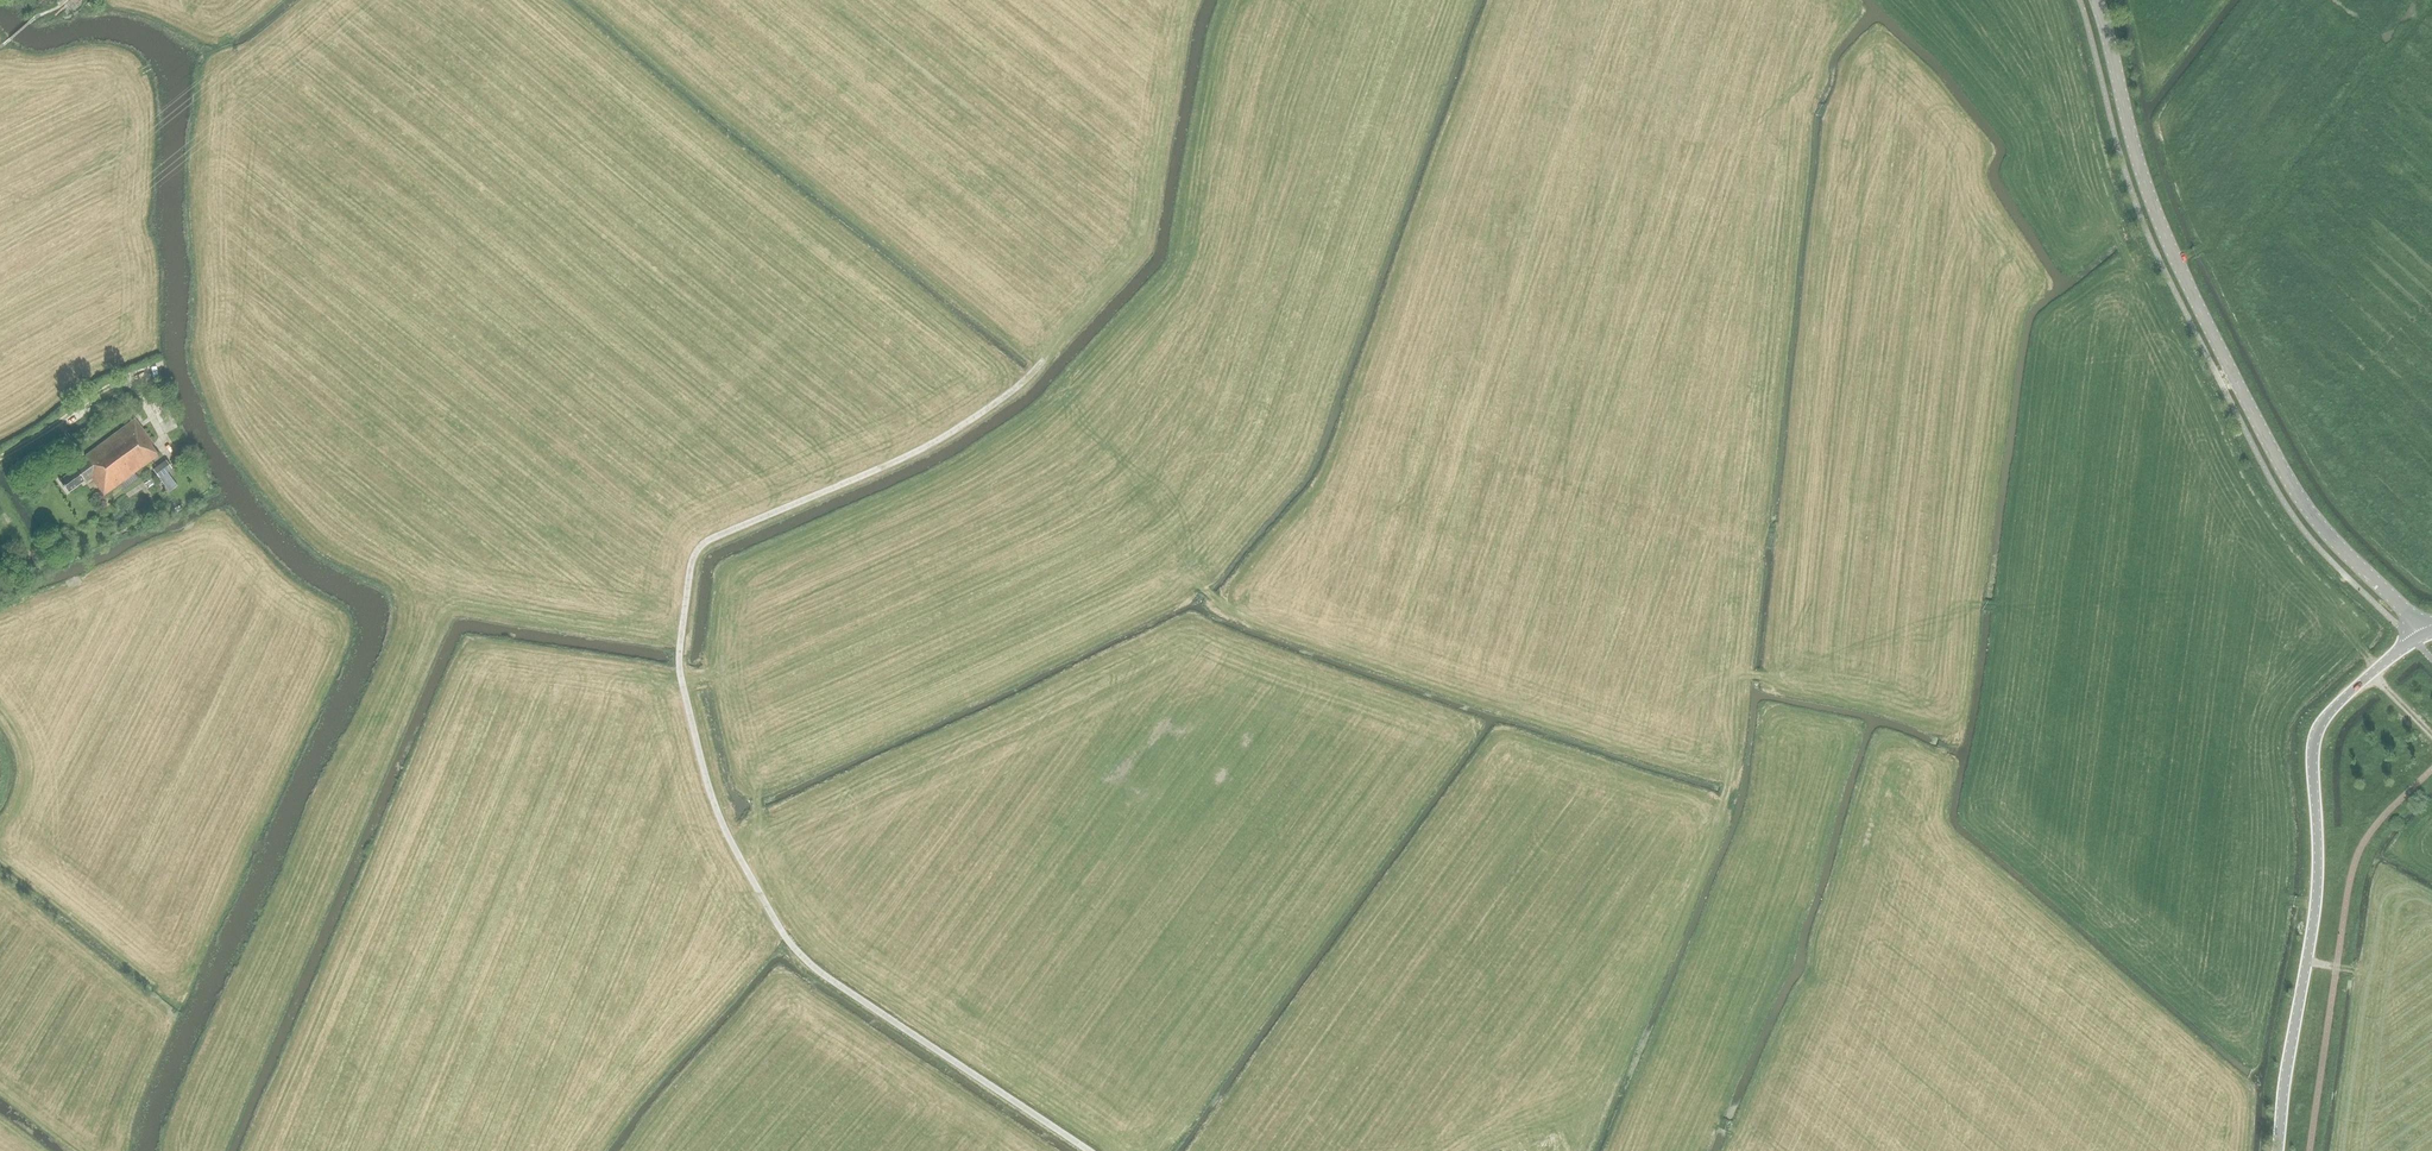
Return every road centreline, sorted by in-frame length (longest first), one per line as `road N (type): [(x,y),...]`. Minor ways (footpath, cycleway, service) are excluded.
road 1 (track): [(1044,359),(1015,389),(926,447),(706,542),(692,563),(679,663),(712,798),(791,944),(824,976),(1089,1150)]
road 2 (tertiary): [(2096,0),(2147,188),(2240,388),(2310,512),(2422,635)]
road 3 (tertiary): [(2278,1150),(2316,904),(2315,737),(2346,697),(2422,635)]

